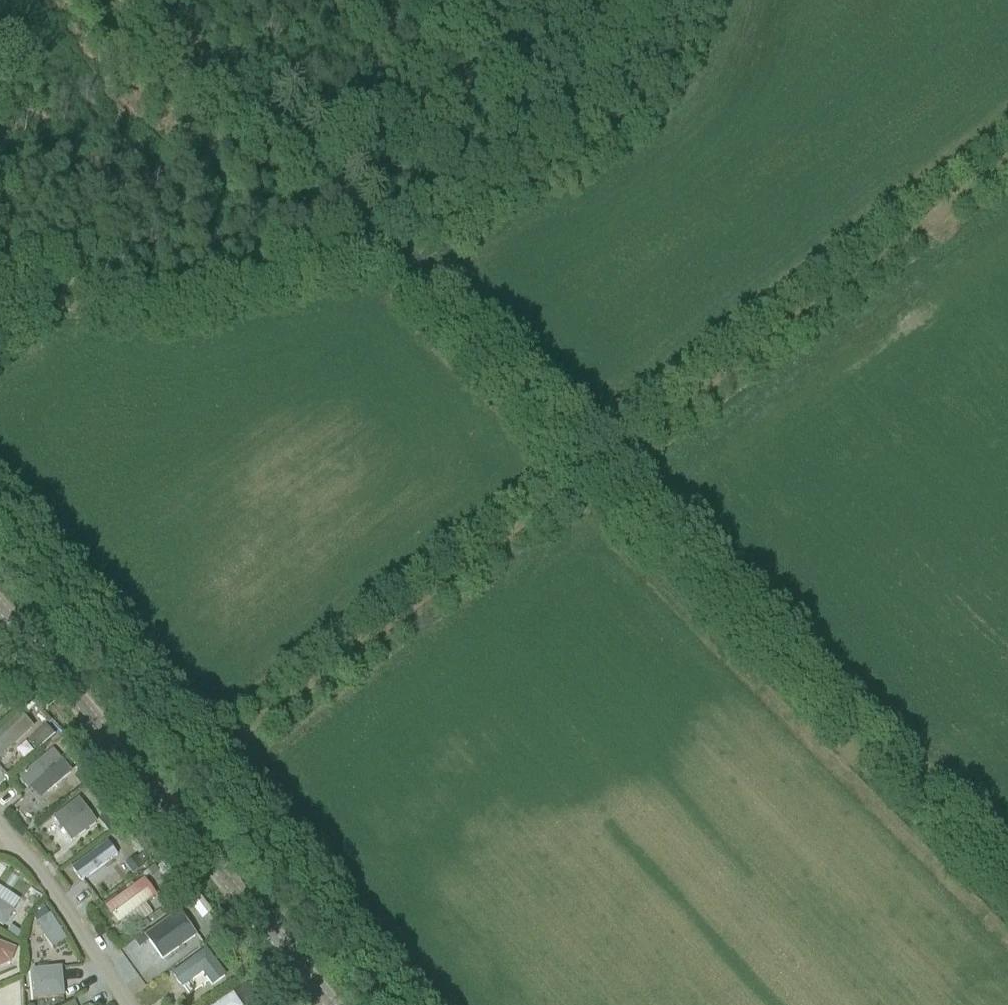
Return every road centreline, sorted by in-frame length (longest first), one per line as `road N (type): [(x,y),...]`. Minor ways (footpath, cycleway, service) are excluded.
road 1 (track): [(1007,154),(158,798)]
road 2 (tertiary): [(328,1004),(0,606)]

